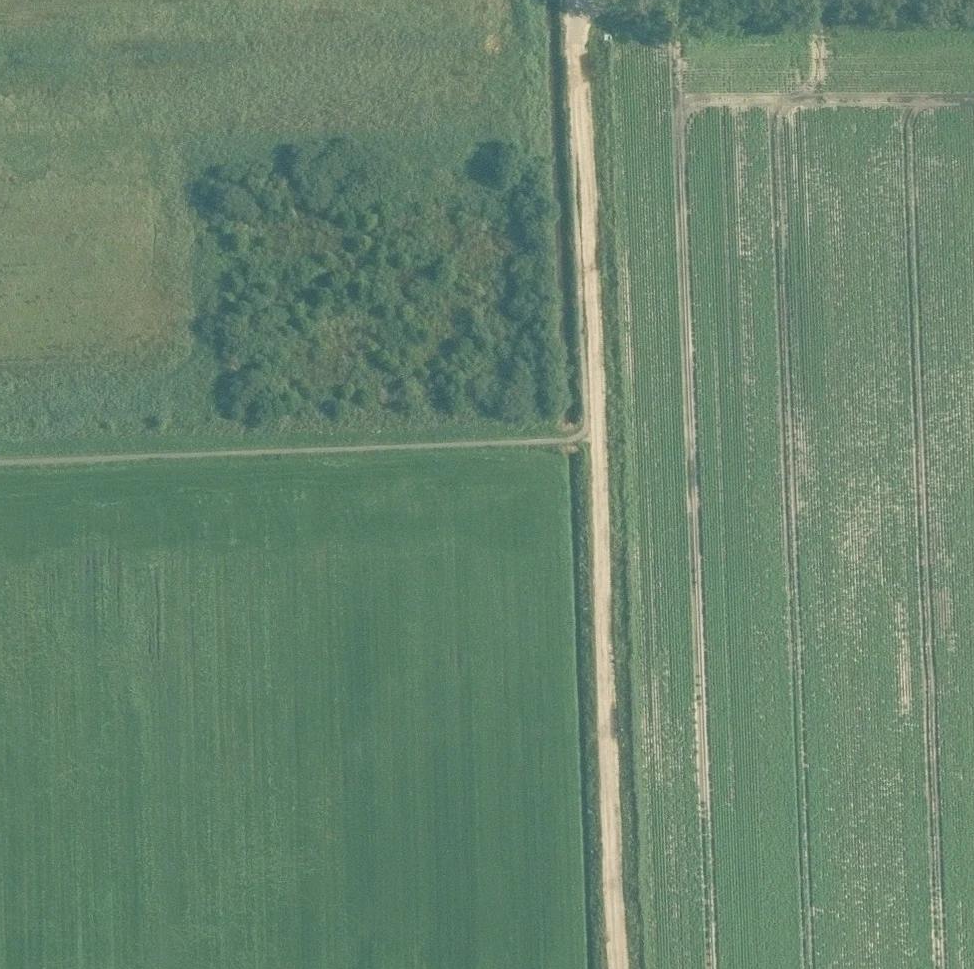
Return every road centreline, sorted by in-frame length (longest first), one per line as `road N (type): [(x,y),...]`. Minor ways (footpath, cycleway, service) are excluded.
road 1 (track): [(602,434),(623,968)]
road 2 (track): [(585,0),(602,434)]
road 3 (unclassified): [(681,0),(973,7)]

